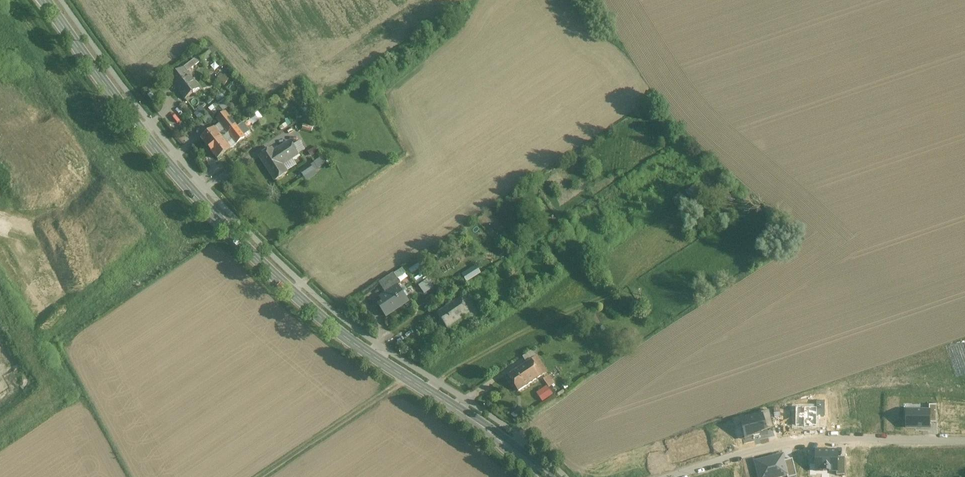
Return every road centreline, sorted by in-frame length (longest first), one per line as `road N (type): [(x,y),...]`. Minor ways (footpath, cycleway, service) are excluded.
road 1 (secondary): [(44,0),(165,161),(261,264),(316,316),(543,476)]
road 2 (residential): [(964,441),(814,438),(673,476)]

